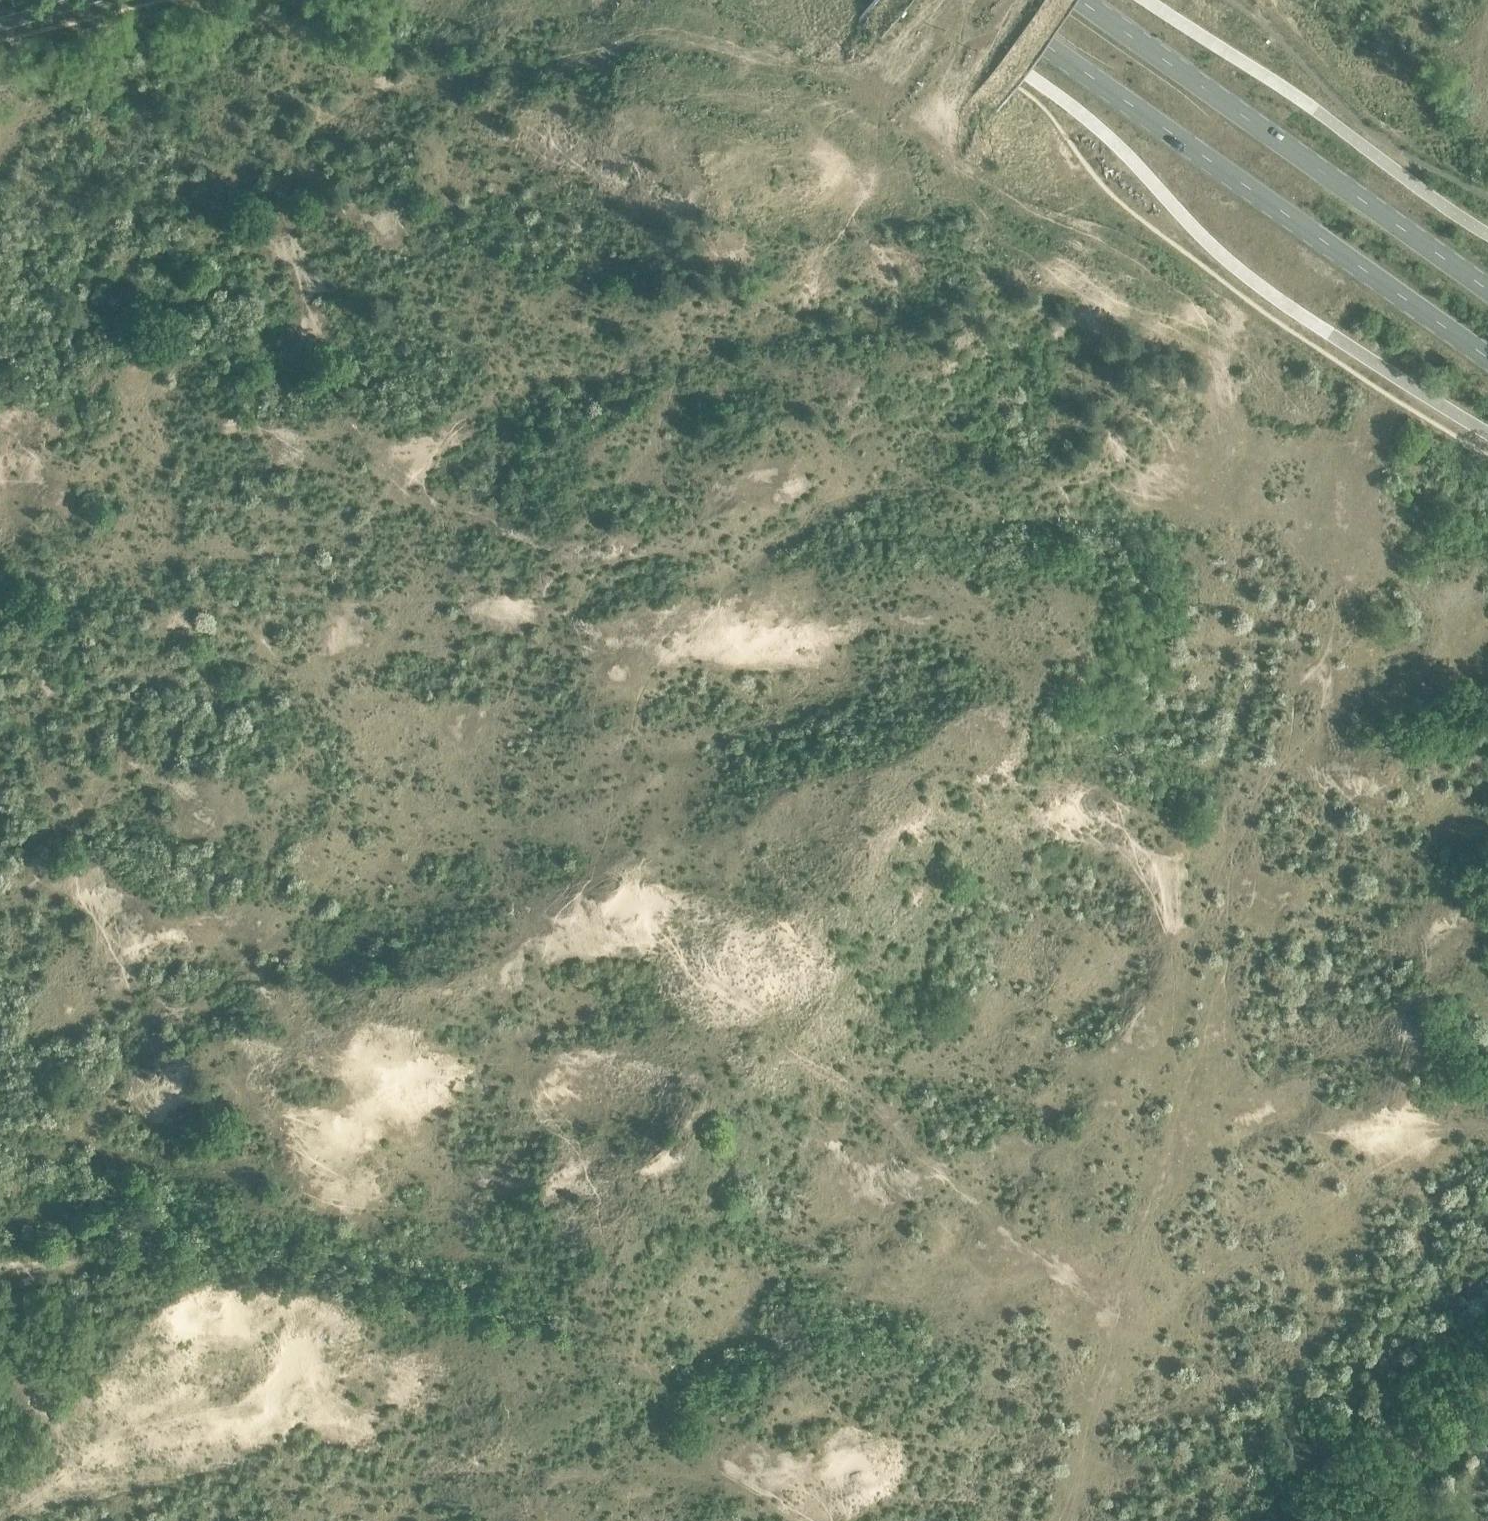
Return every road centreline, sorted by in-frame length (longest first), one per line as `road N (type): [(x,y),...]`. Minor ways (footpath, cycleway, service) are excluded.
road 1 (primary): [(986,0),(1487,354)]
road 2 (primary): [(1487,291),(1081,0)]

